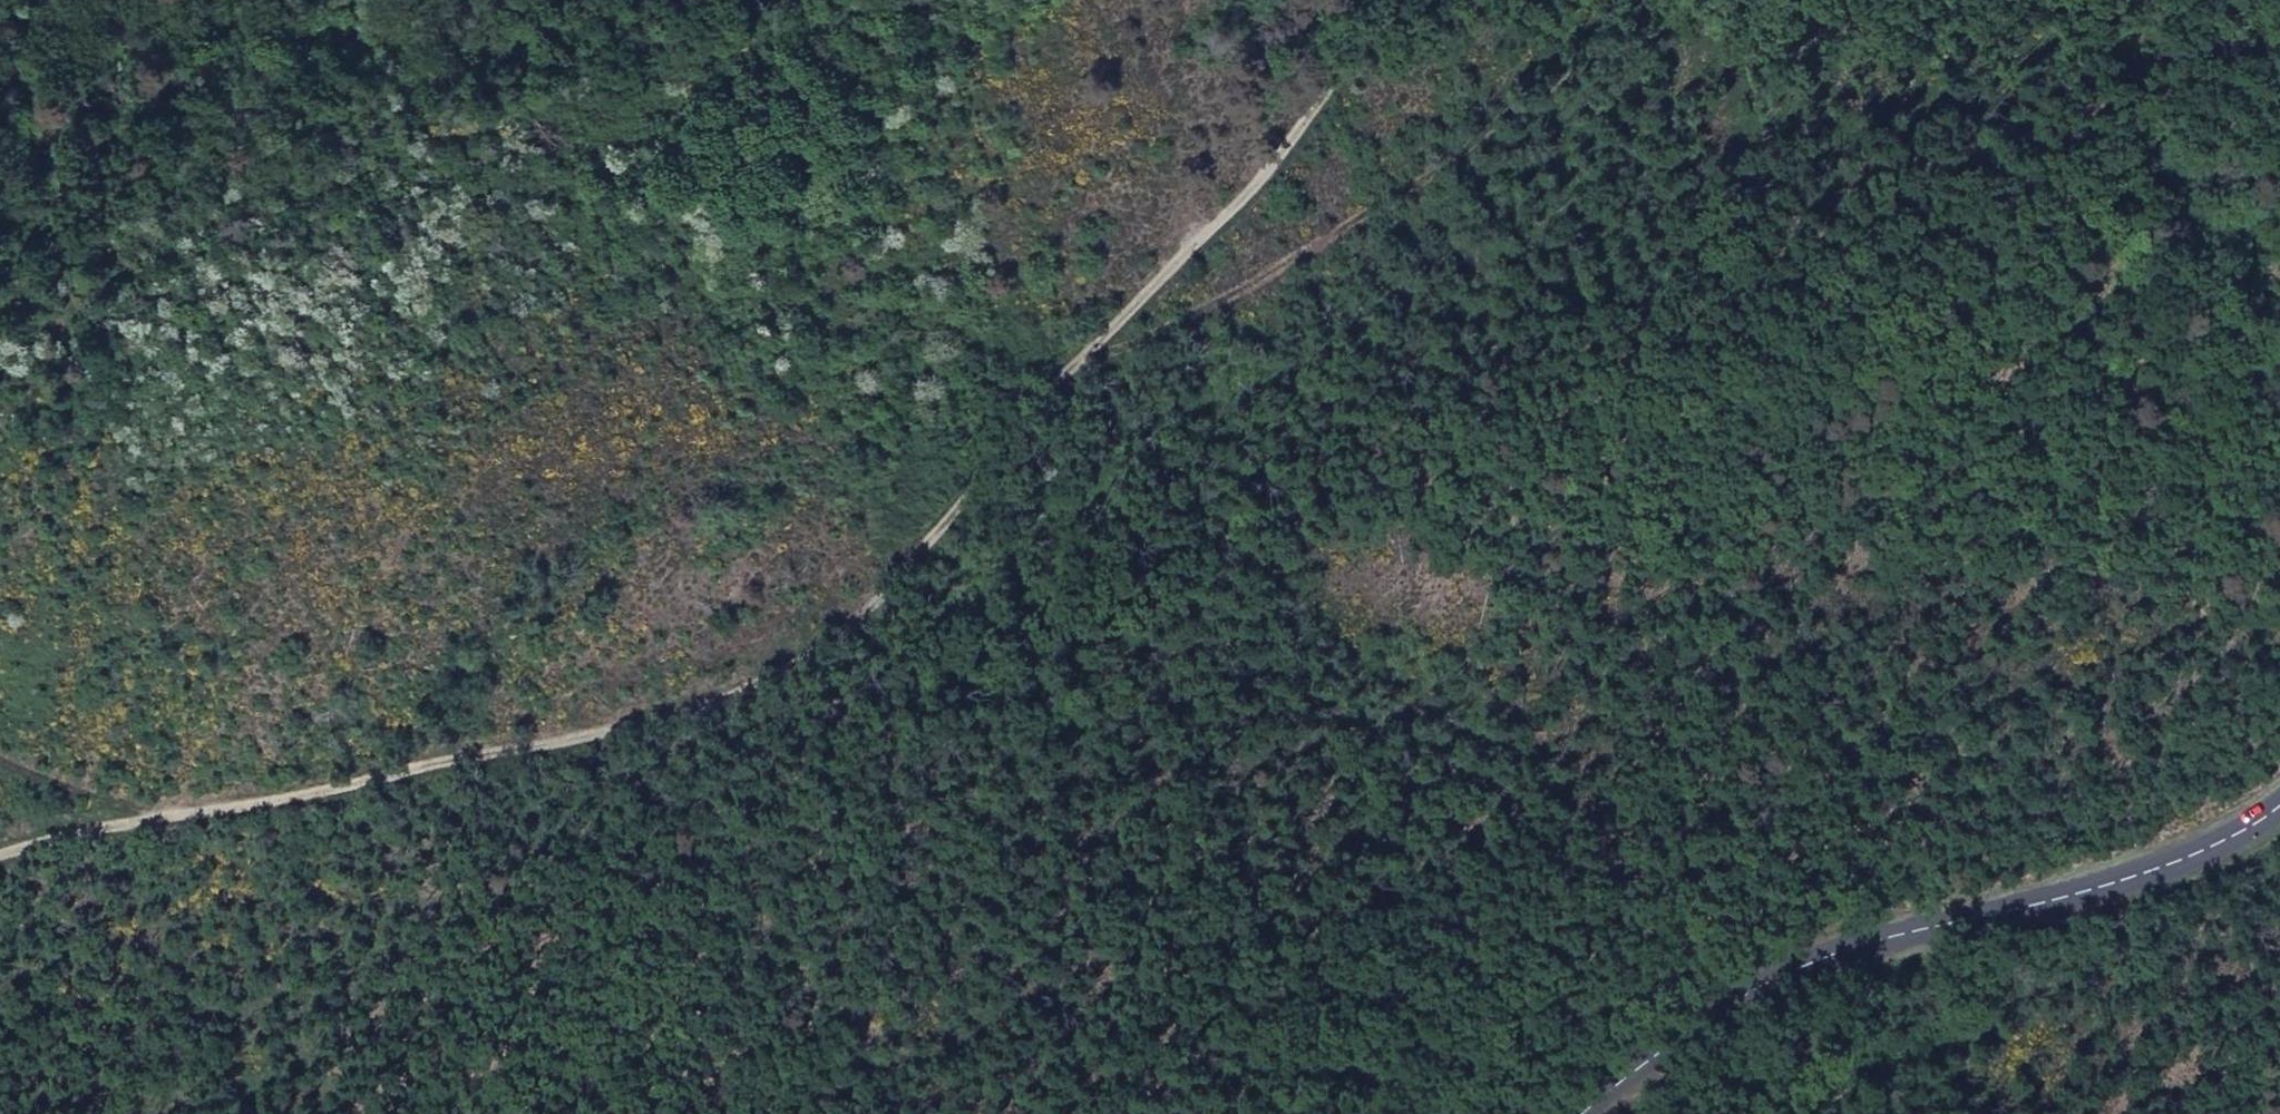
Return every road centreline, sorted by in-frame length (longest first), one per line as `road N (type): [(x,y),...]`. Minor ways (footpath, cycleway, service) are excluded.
road 1 (track): [(0,856),(608,731),(792,668),(844,635),(1085,357),(1260,181),(1387,0)]
road 2 (secondary): [(1584,1113),(1764,986),(1875,944),(2146,875),(2231,842),(2279,810)]

